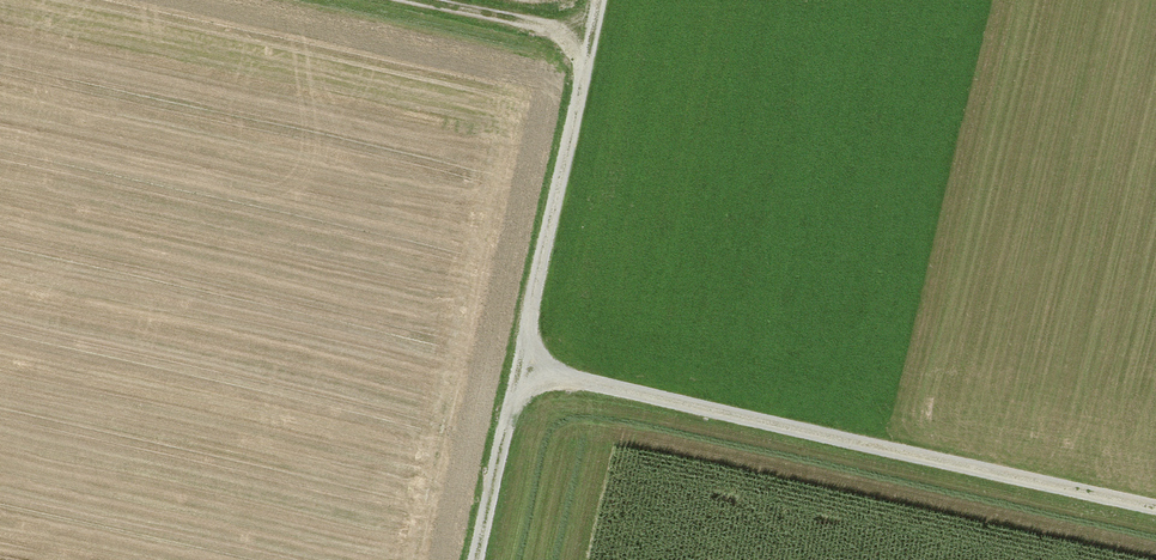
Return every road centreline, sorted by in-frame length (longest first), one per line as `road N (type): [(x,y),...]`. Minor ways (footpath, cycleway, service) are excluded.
road 1 (track): [(1155,509),(522,372)]
road 2 (track): [(482,559),(600,0)]
road 3 (track): [(591,41),(404,0)]

